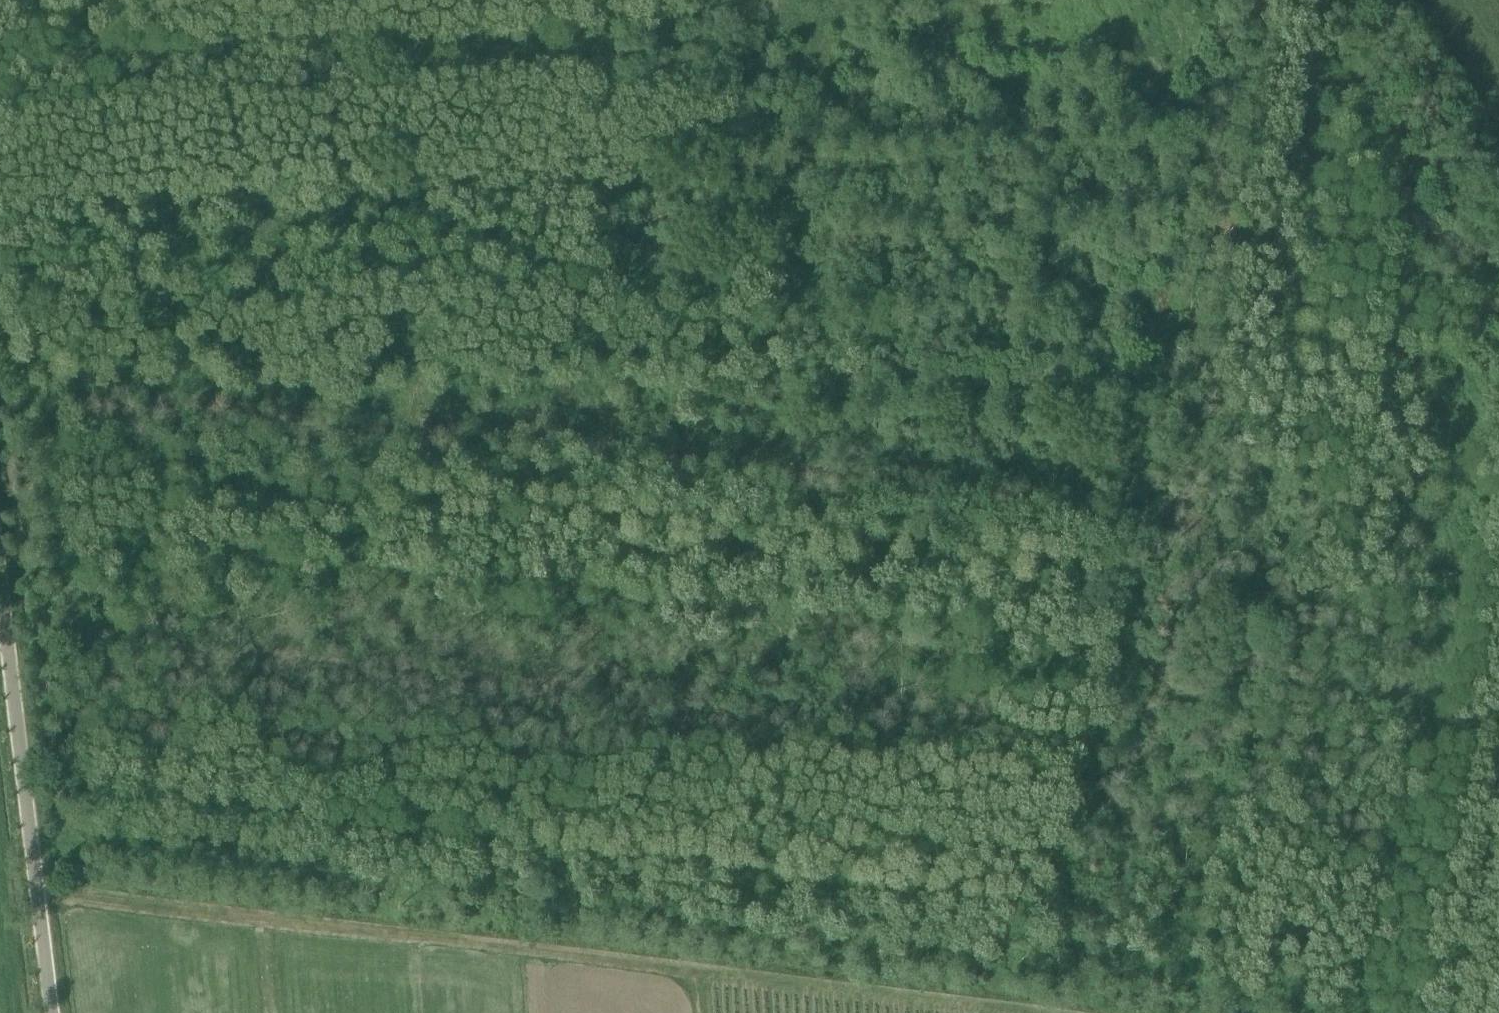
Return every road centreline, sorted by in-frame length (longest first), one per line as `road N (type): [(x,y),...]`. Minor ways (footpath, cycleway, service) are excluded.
road 1 (track): [(1027,1012),(658,963),(38,898)]
road 2 (unclassified): [(52,1012),(0,577)]

